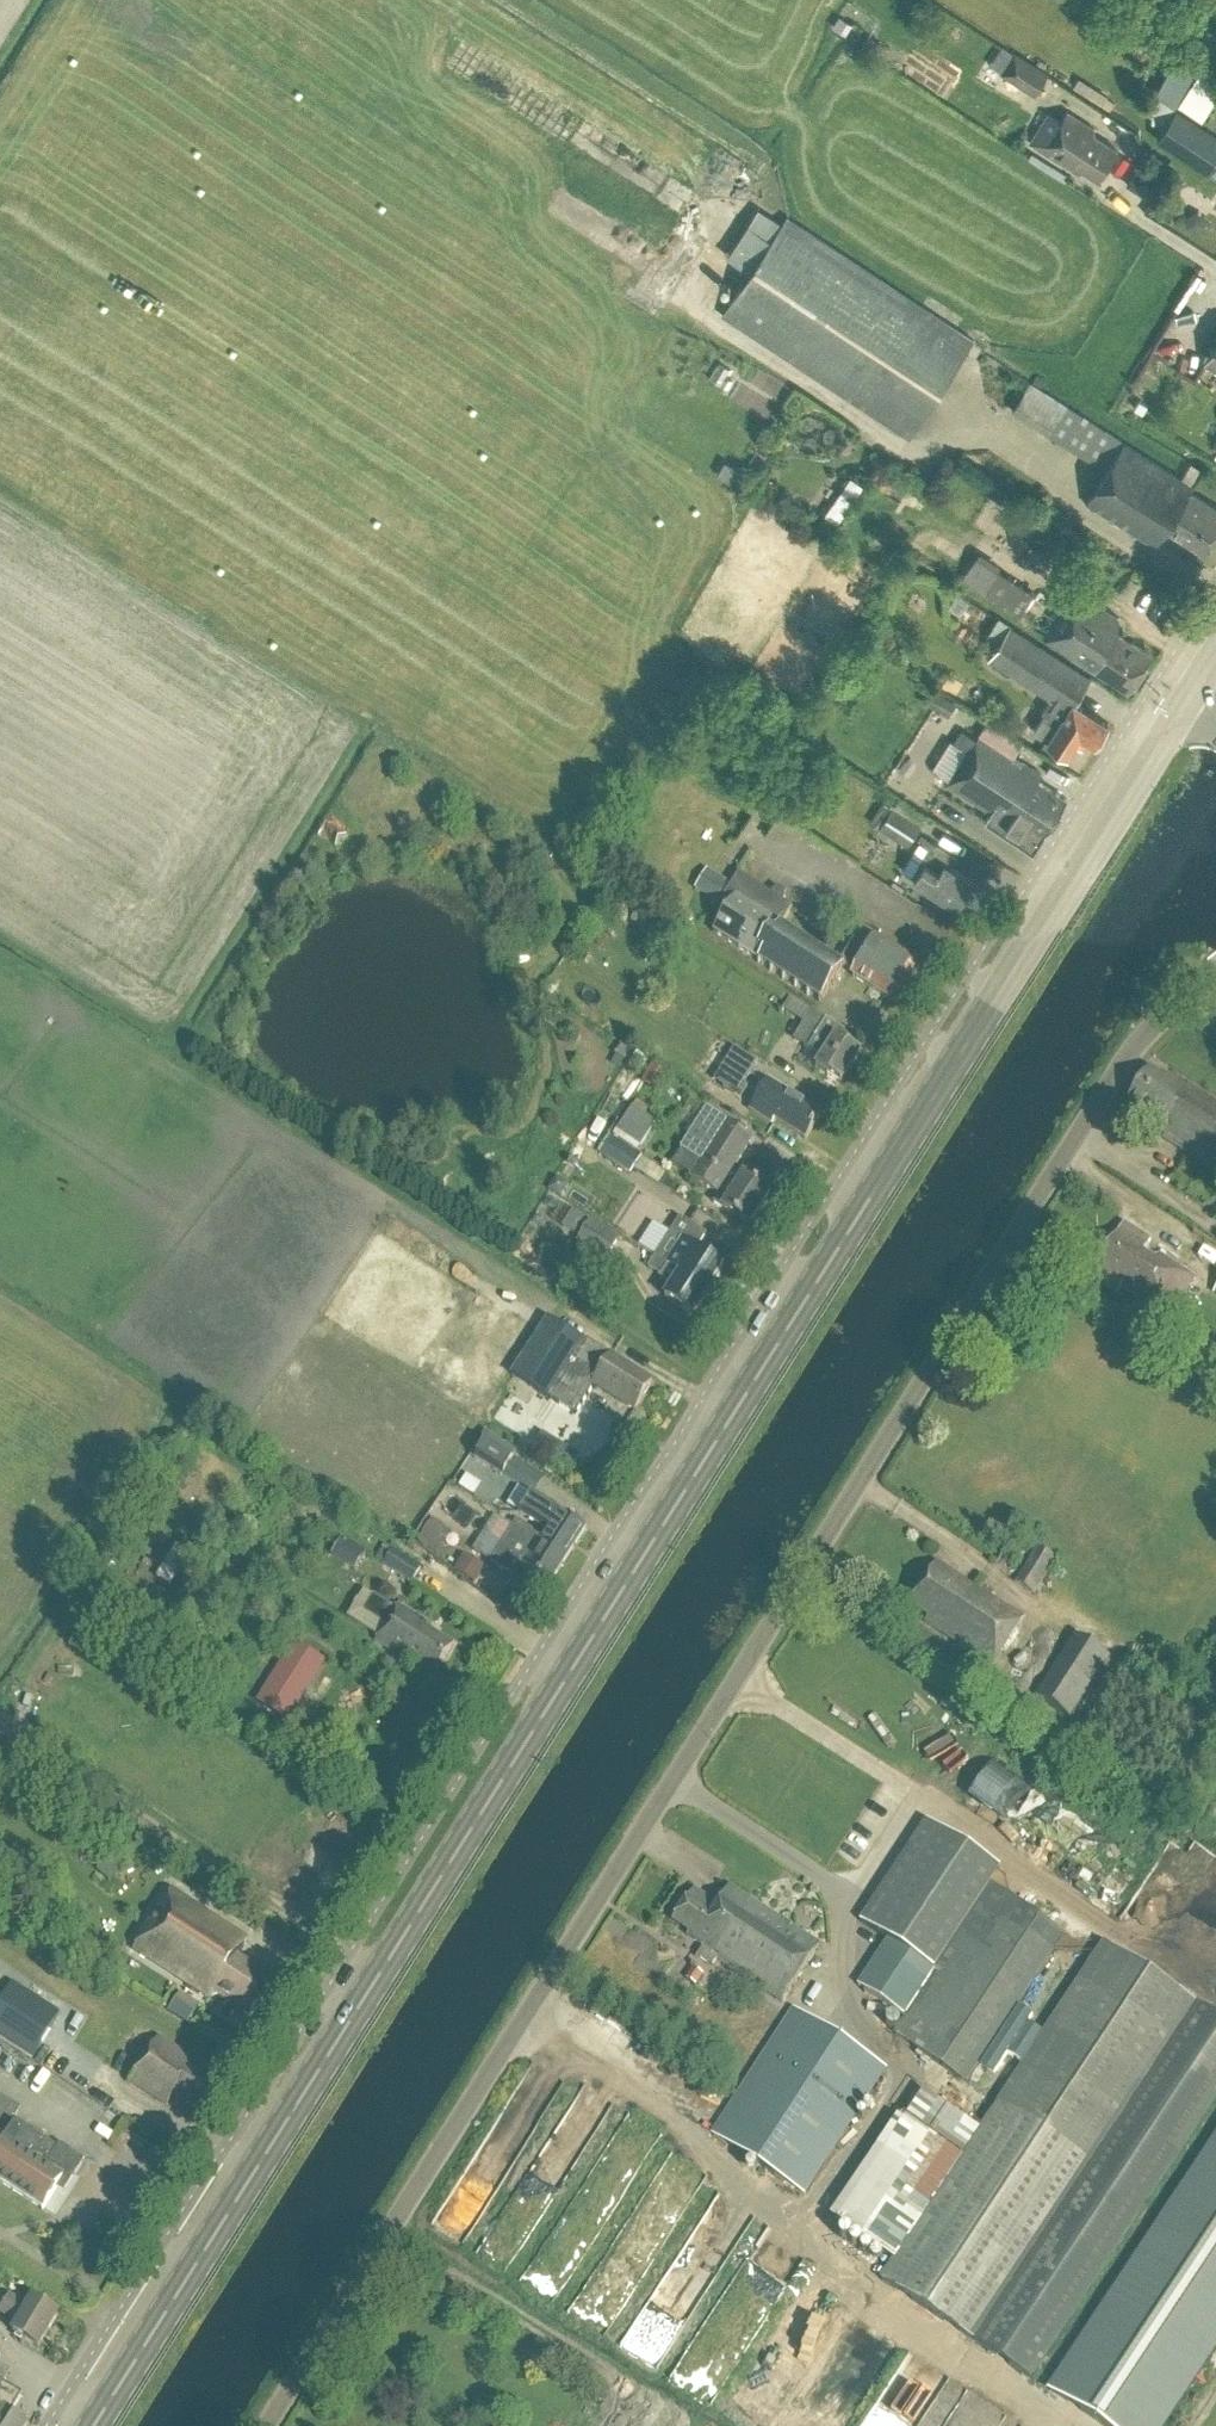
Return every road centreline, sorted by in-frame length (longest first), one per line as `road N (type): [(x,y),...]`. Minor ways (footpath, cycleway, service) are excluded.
road 1 (primary): [(96,2425),(1184,702)]
road 2 (unclassified): [(266,2425),(1107,1086),(1130,1051),(1191,998)]

